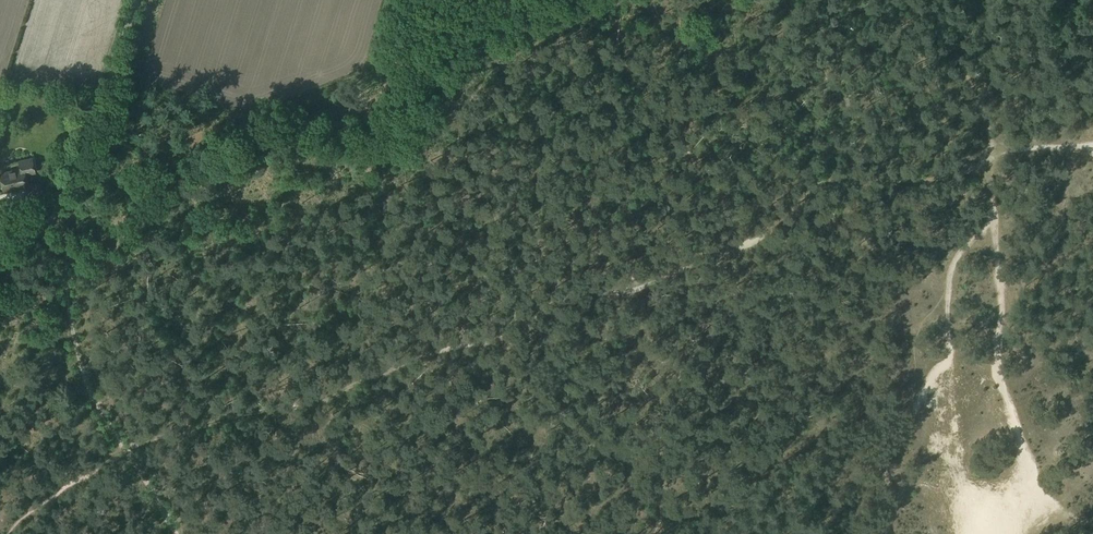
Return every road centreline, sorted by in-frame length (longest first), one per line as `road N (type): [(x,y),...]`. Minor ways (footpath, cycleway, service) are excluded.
road 1 (track): [(504,329),(557,304),(689,269),(849,188),(937,174),(994,155)]
road 2 (track): [(387,0),(367,70),(356,79),(193,137),(65,235)]
road 3 (track): [(994,155),(995,199),(953,275),(949,349),(890,440),(881,533)]
road 4 (track): [(126,450),(323,394),(504,329)]
road 5 (unclassified): [(0,245),(58,213),(134,0)]
road 6 (track): [(58,213),(78,355),(126,450)]
road 7 (track): [(937,0),(977,90),(994,155)]

